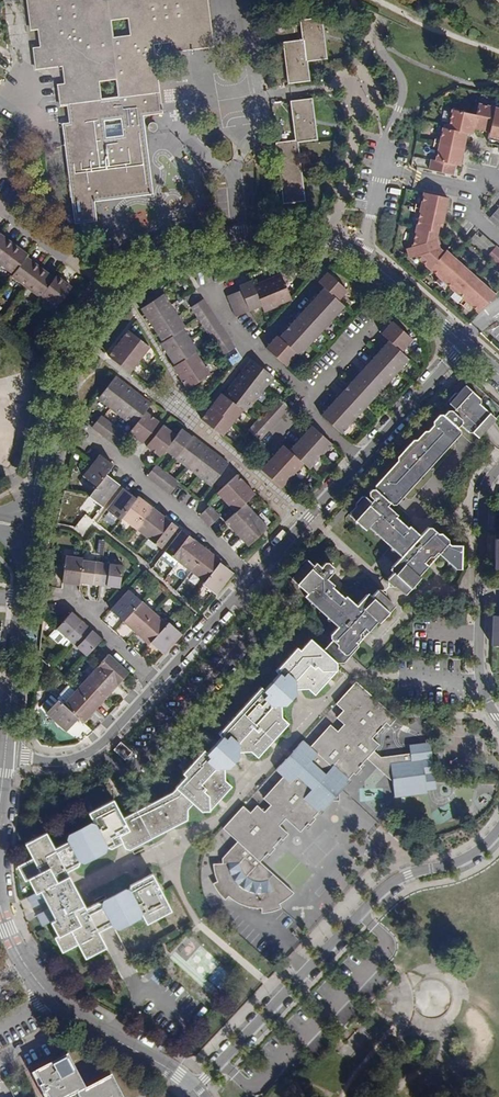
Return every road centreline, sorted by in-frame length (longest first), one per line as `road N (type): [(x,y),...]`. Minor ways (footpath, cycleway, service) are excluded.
road 1 (residential): [(192,1085),(392,881),(456,862),(498,828)]
road 2 (residential): [(10,0),(24,85),(4,181),(121,277)]
road 3 (residential): [(34,530),(74,346),(88,313),(121,277)]
road 4 (residential): [(498,721),(476,673),(483,491),(498,468)]
road 5 (residential): [(384,0),(369,42),(331,244)]
road 6 (residential): [(6,752),(34,530)]
road 7 (residential): [(250,579),(82,433)]
road 8 (residential): [(121,277),(185,251),(331,244)]
road 9 (residential): [(158,683),(102,745),(77,756),(6,752)]
road 10 (residential): [(331,244),(366,259),(467,348)]
road 11 (residential): [(192,1085),(55,1000)]
road 12 (residential): [(356,461),(250,579)]
road 13 (residential): [(467,348),(356,461)]
road 14 (residential): [(158,683),(72,601),(49,598)]
road 15 (residential): [(250,579),(158,683)]

